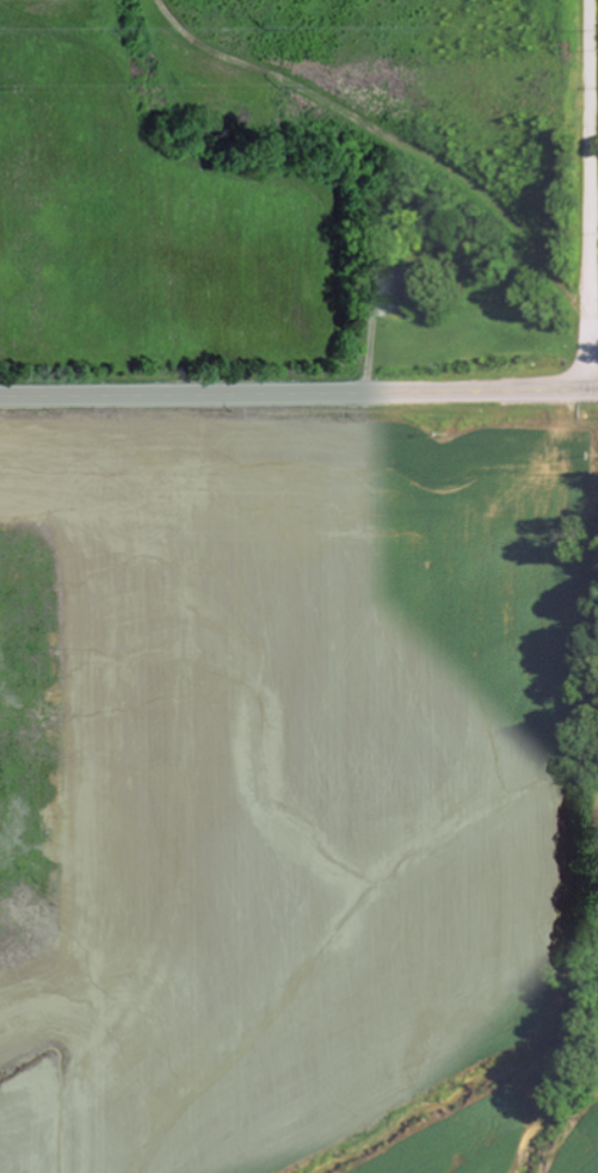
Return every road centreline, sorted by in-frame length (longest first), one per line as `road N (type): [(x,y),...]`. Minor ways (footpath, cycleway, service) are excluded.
road 1 (secondary): [(597,388),(0,395)]
road 2 (residential): [(588,388),(586,0)]

